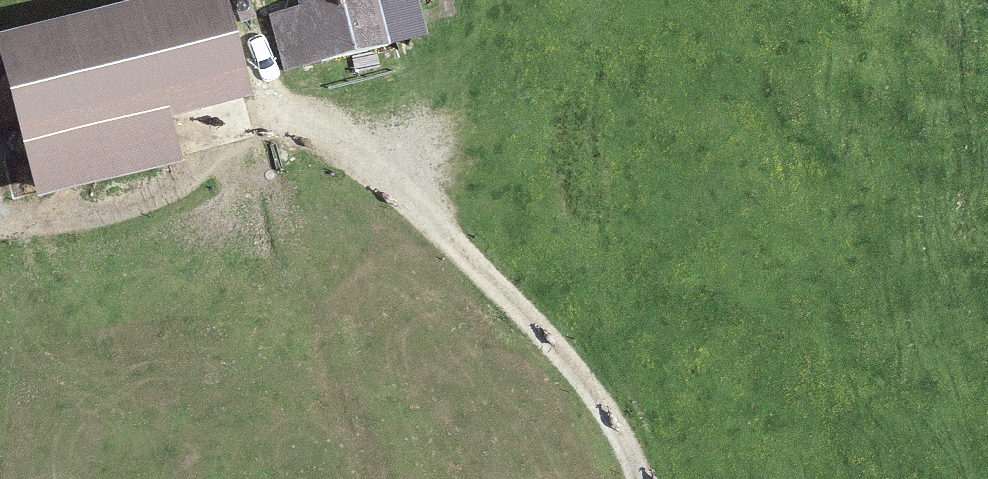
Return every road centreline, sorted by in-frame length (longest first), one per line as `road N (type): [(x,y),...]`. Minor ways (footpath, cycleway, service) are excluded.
road 1 (track): [(643,478),(627,444),(550,343),(417,203),(273,104),(244,12)]
road 2 (track): [(627,444),(579,161),(580,98),(605,0)]
road 3 (track): [(284,114),(181,186),(106,218),(0,230)]

